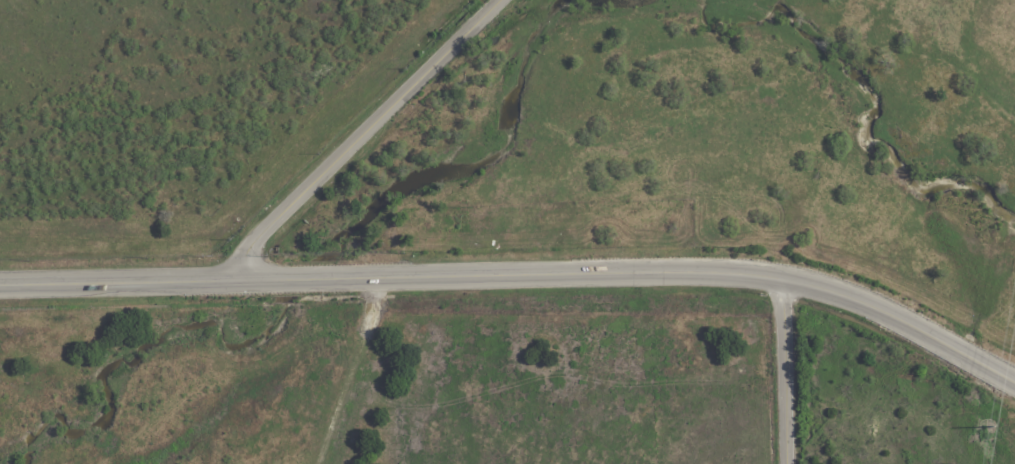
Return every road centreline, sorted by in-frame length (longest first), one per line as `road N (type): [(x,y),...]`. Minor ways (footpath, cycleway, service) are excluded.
road 1 (secondary): [(0,287),(724,272),(849,296),(1014,382)]
road 2 (tertiary): [(510,0),(231,283)]
road 3 (tertiary): [(785,281),(787,463)]

